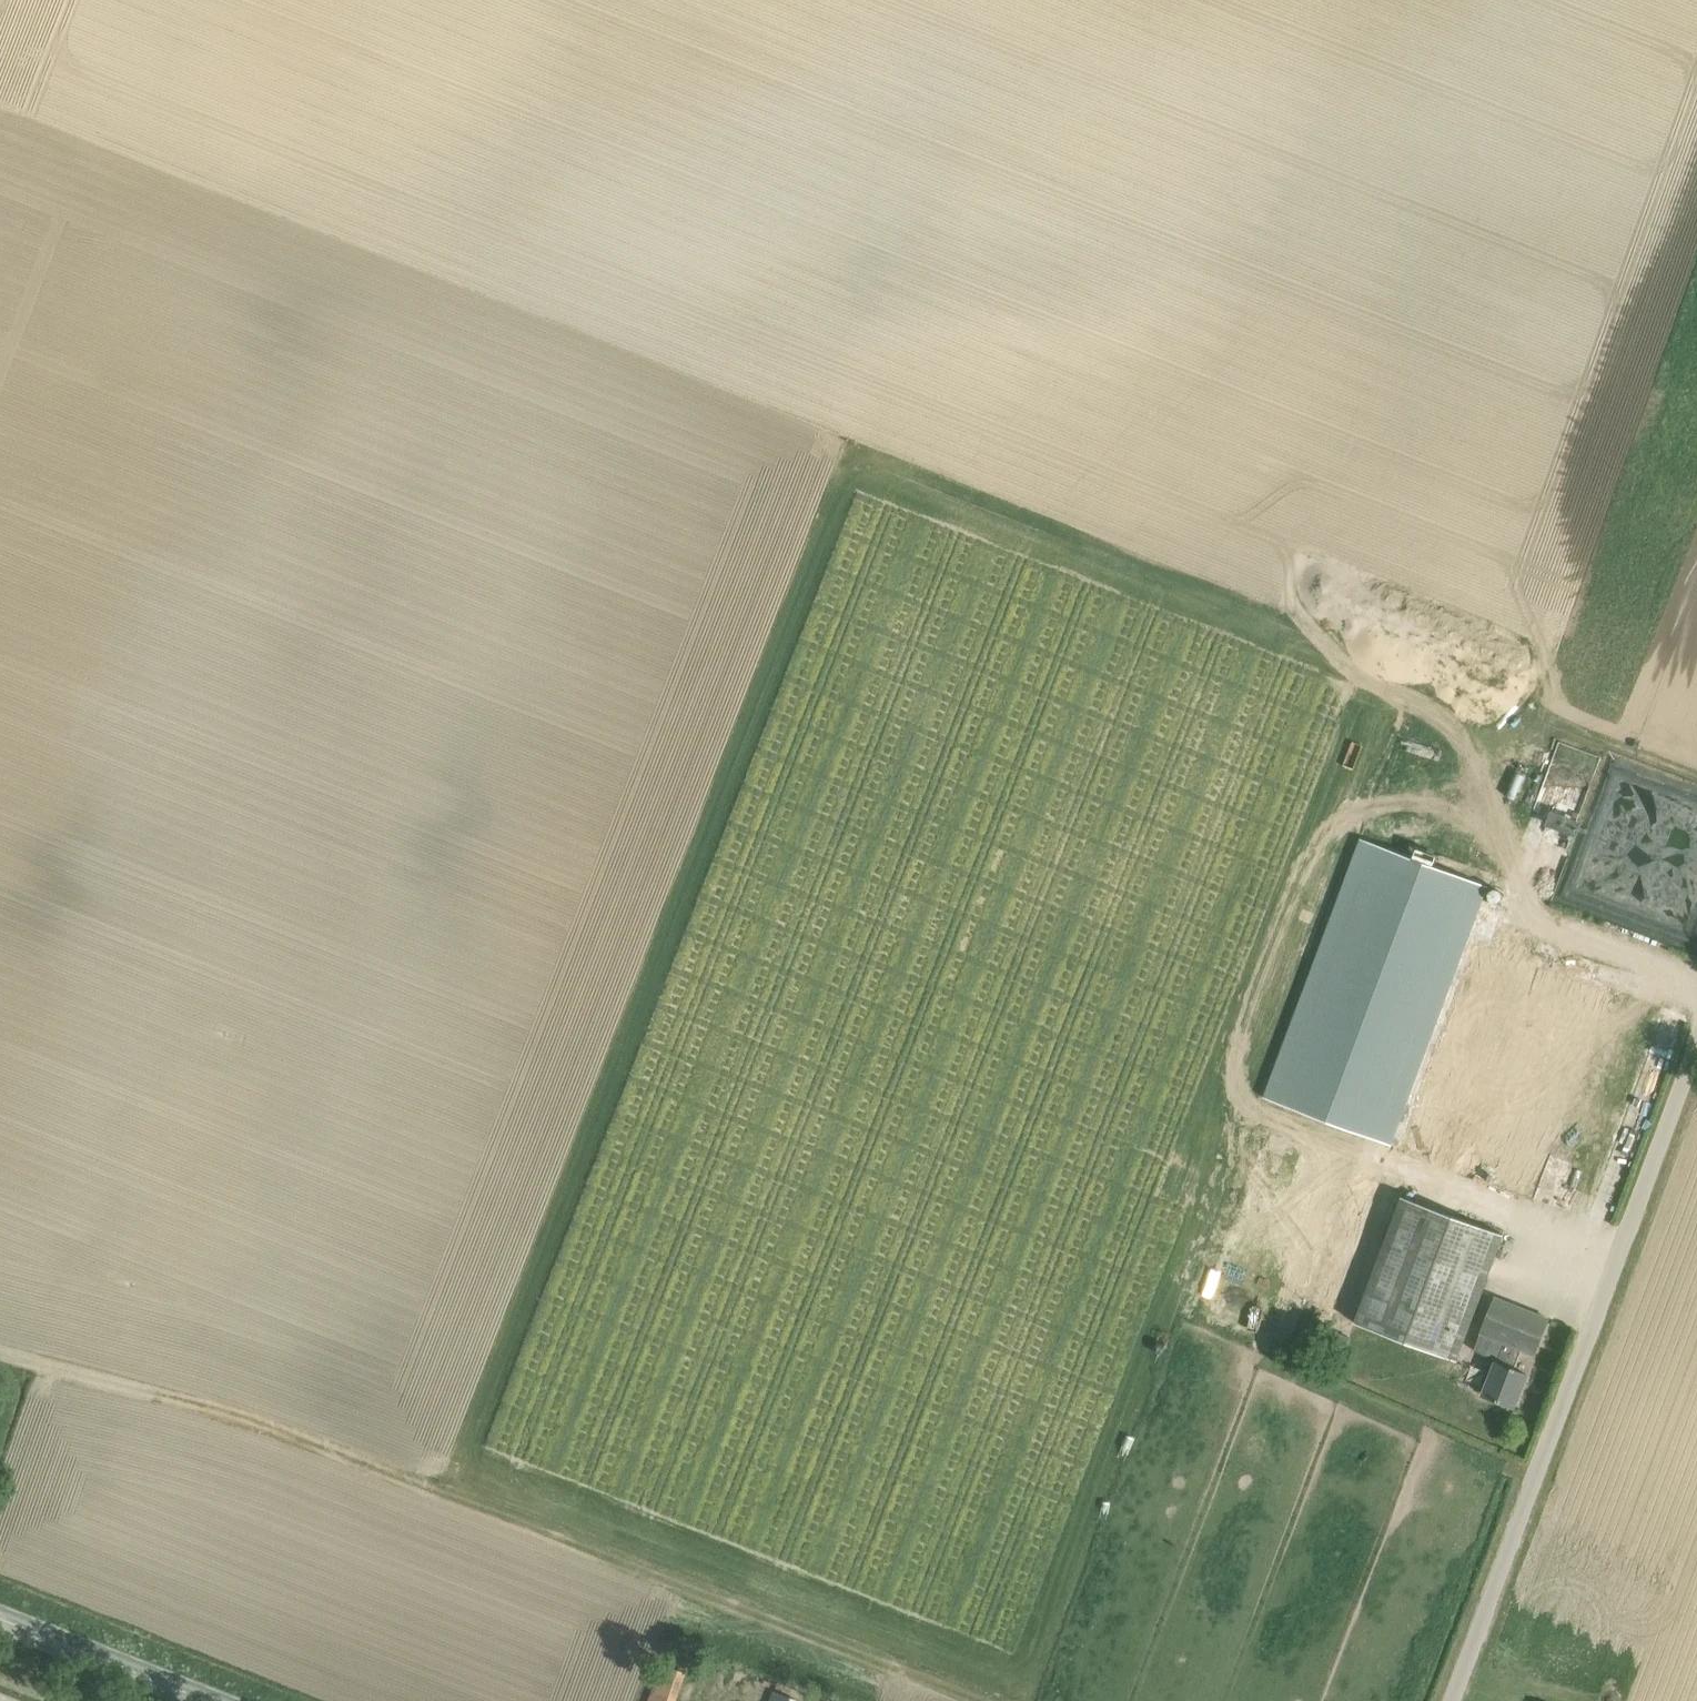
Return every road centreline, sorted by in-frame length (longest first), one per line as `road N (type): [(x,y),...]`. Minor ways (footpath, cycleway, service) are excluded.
road 1 (unclassified): [(1458,1700),(1696,1059)]
road 2 (tertiary): [(224,1700),(0,1614)]

